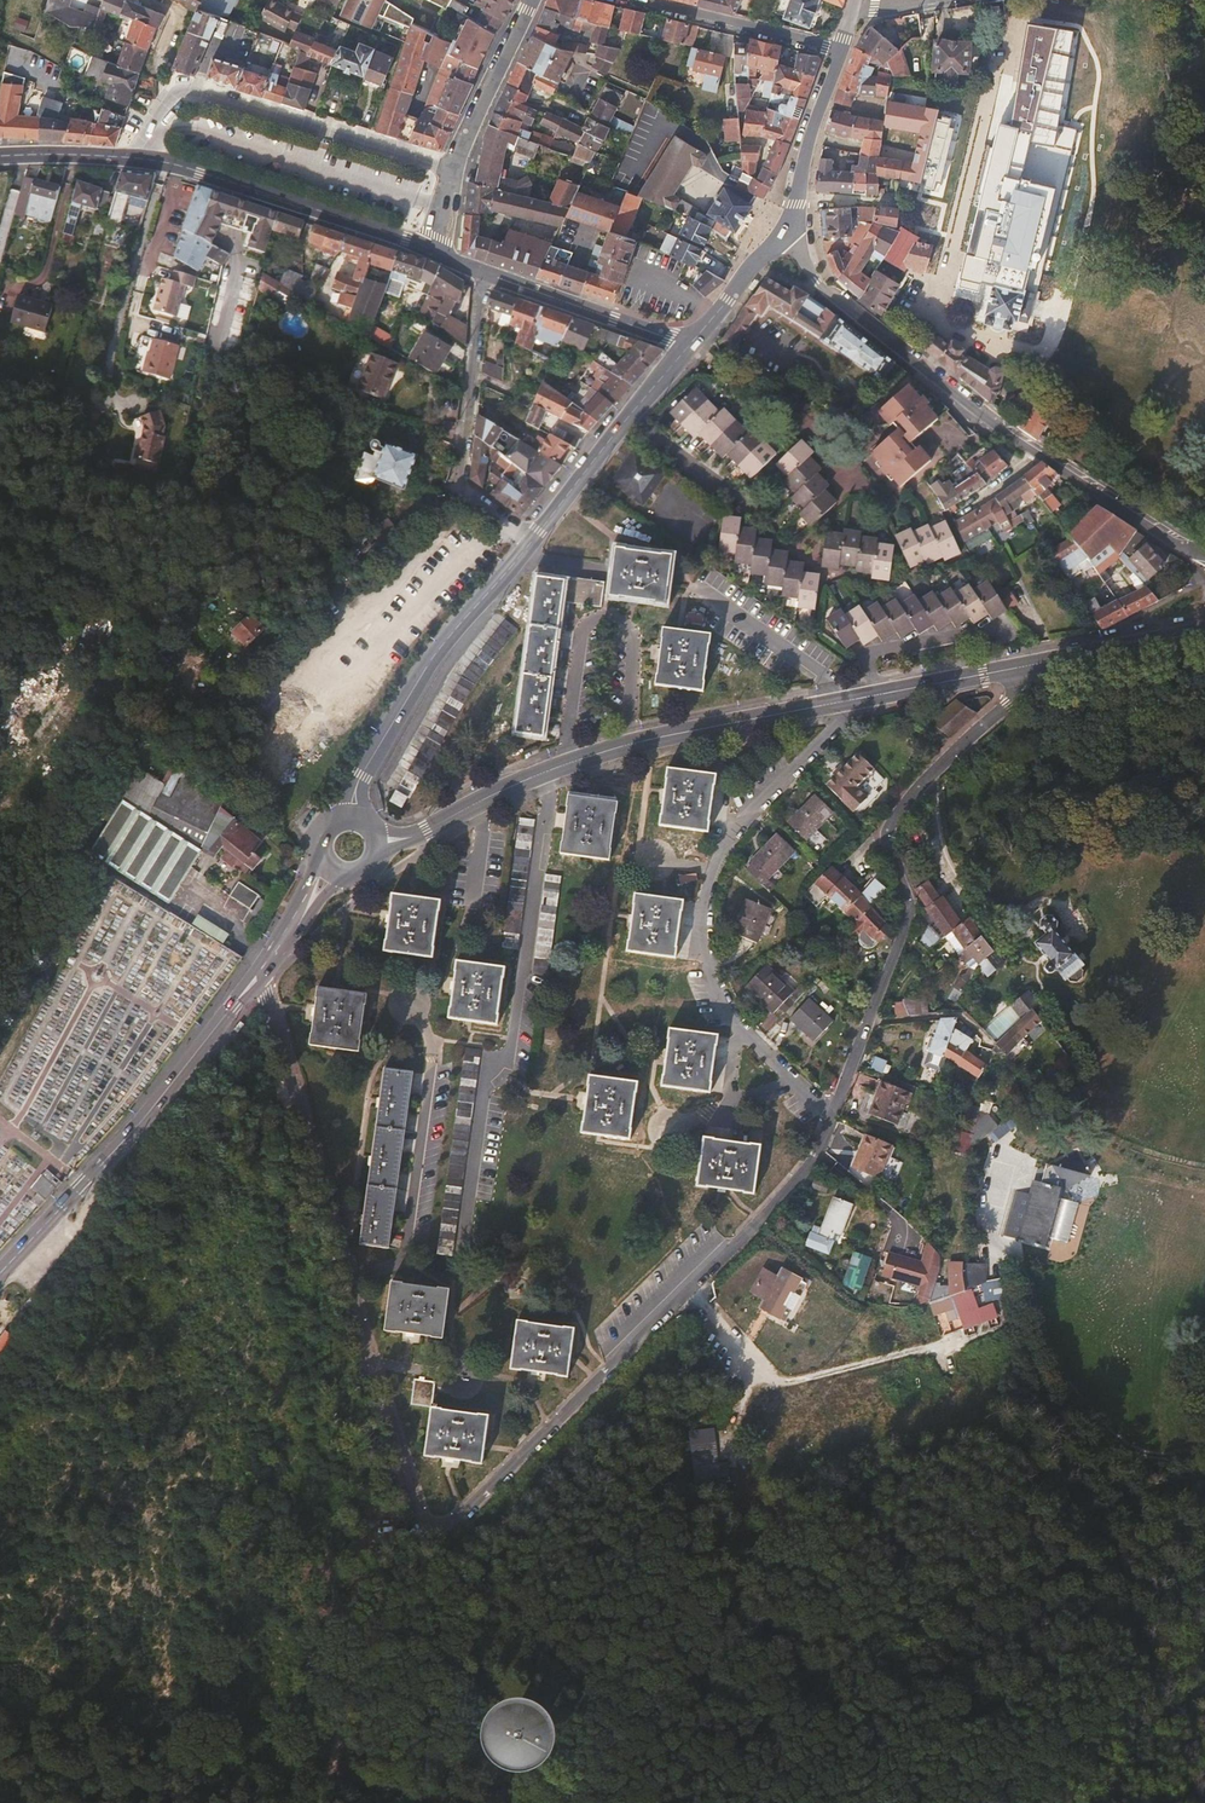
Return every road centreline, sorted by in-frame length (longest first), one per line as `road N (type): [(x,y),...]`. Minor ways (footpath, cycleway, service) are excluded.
road 1 (residential): [(375,1367),(435,1535),(756,1220),(799,1172),(833,1107)]
road 2 (residential): [(833,1107),(905,928),(905,888),(889,833),(895,819),(1023,686),(1022,667)]
road 3 (residential): [(846,701),(848,710),(745,822),(704,912),(723,1014),(772,1064),(833,1107)]
road 4 (track): [(438,1802),(329,1777),(367,1482),(387,1399)]
road 5 (track): [(1204,1449),(1169,1453),(1120,1439),(1079,1407),(1047,1347),(1025,1272),(989,1238),(987,1198),(1001,1170)]
road 6 (residential): [(262,982),(375,1367)]
road 7 (residential): [(454,170),(196,92),(180,93),(136,158)]
road 8 (secondary): [(0,1282),(226,1014)]
road 9 (residential): [(1037,454),(817,282),(785,235)]
road 10 (tertiary): [(352,813),(362,776),(443,647),(533,542)]
road 11 (tertiary): [(436,251),(136,158)]
road 12 (residential): [(483,273),(460,489),(533,542)]
road 13 (residential): [(631,744),(625,721),(629,628),(590,624),(581,635),(566,743),(572,762)]
road 14 (tertiary): [(533,542),(690,347)]
road 15 (tertiary): [(690,347),(483,273)]
road 16 (secondary): [(631,744),(846,701)]
road 17 (residential): [(841,52),(635,0)]
road 18 (residential): [(1204,557),(1037,454)]
road 19 (tertiary): [(785,235),(841,52)]
road 20 (residential): [(454,170),(533,0)]
road 21 (secondary): [(1022,667),(1204,632)]
road 22 (secondary): [(846,701),(1022,667)]
road 23 (track): [(780,1386),(954,1343)]
road 24 (secondary): [(423,833),(572,762)]
road 25 (tertiary): [(690,347),(785,235)]
road 26 (secondary): [(262,982),(330,889),(357,880)]
road 27 (tertiary): [(136,158),(0,157)]
road 28 (secondary): [(316,852),(302,894),(260,962)]

